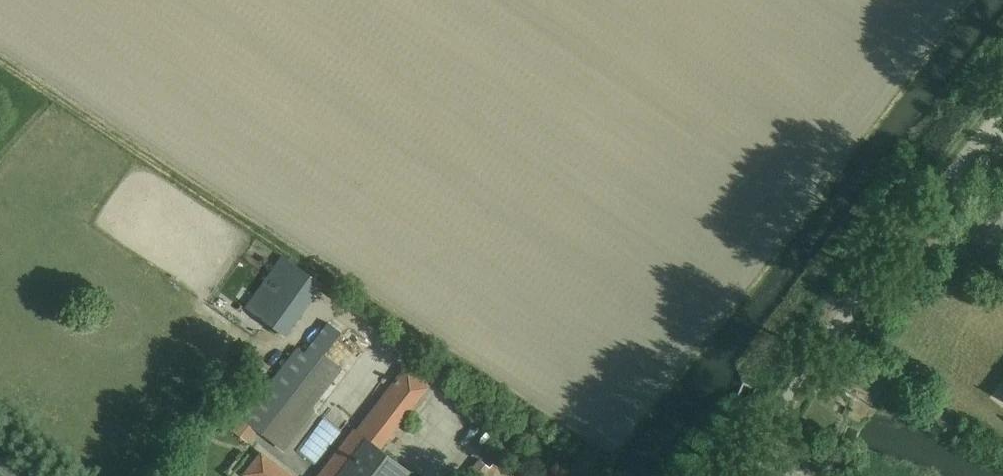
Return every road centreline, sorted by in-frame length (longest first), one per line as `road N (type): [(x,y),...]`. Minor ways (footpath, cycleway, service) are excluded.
road 1 (unclassified): [(740,475),(881,259),(1002,112)]
road 2 (track): [(224,352),(126,475)]

